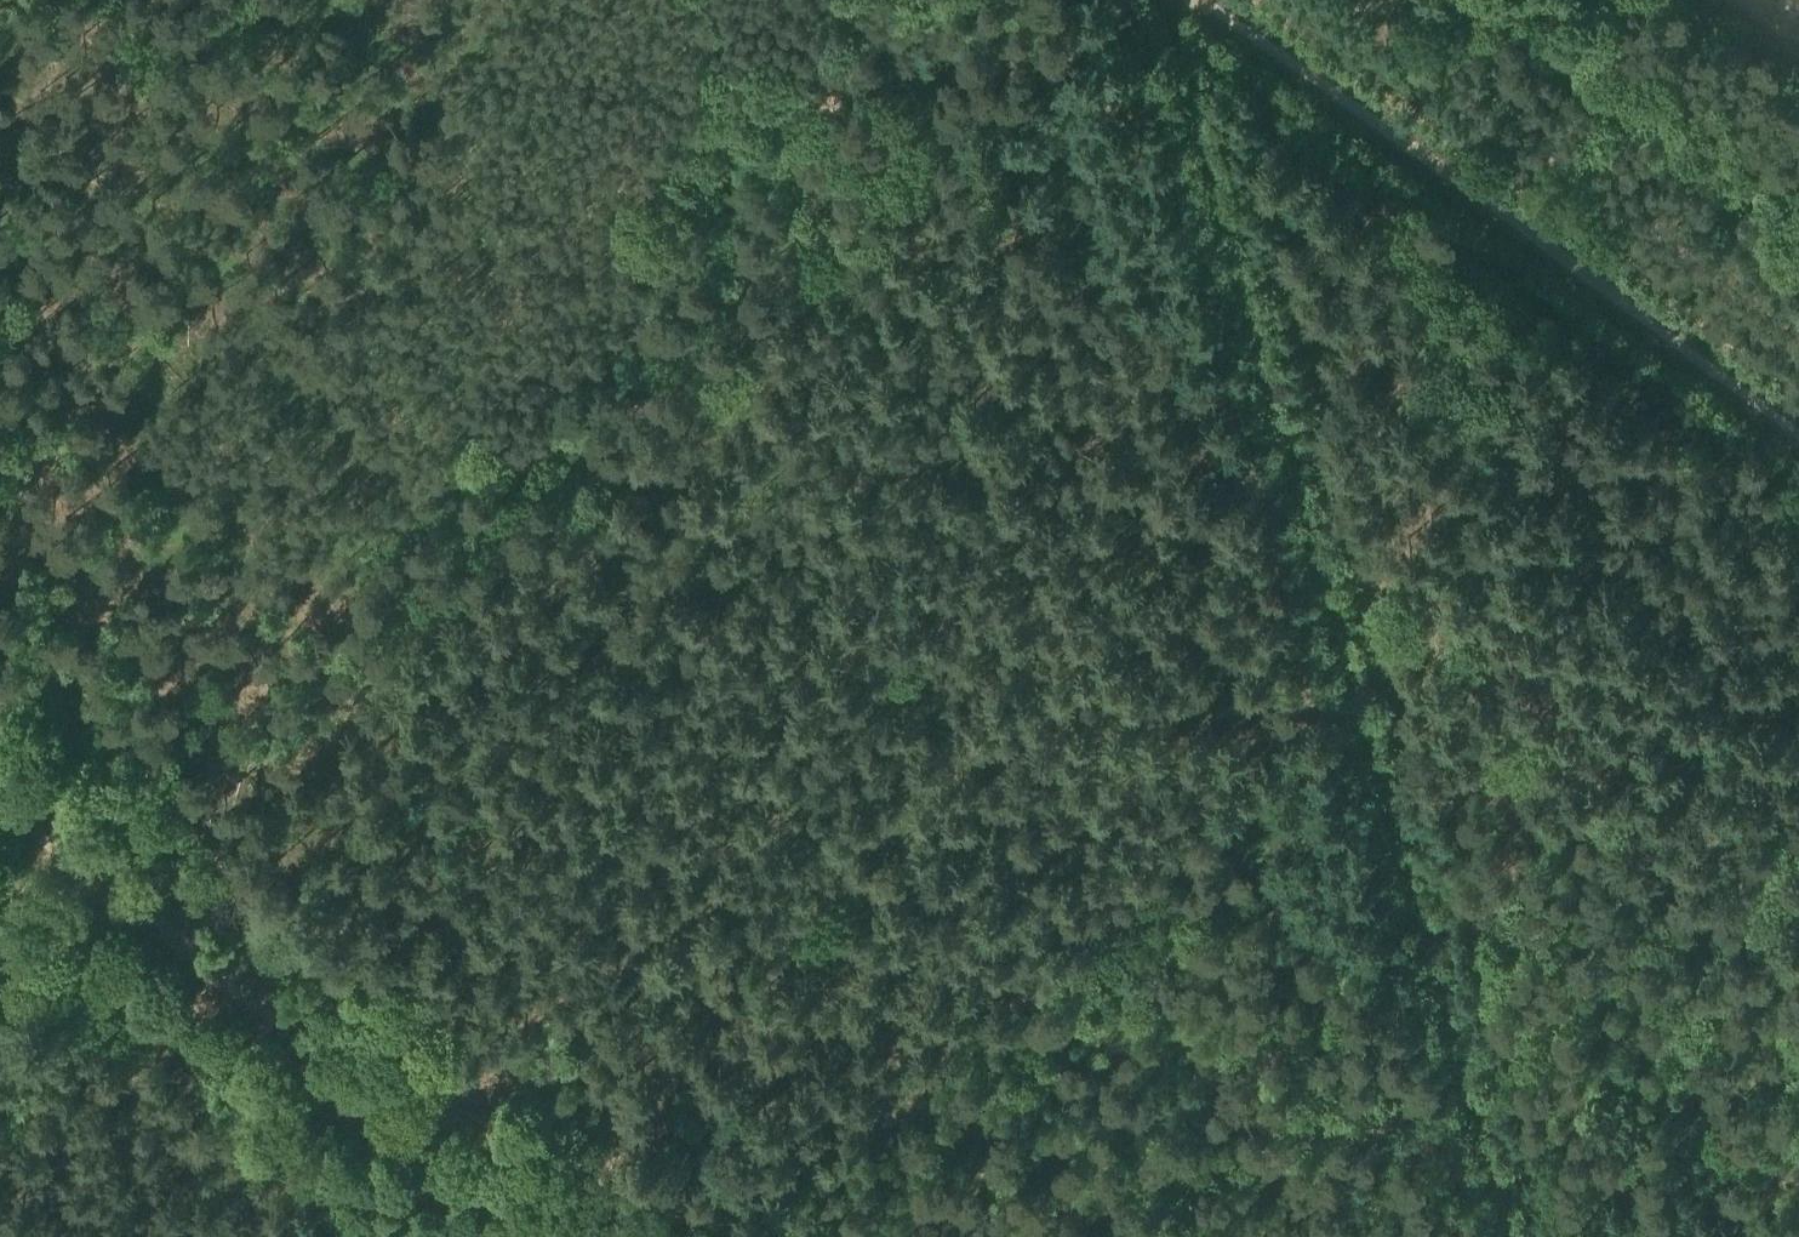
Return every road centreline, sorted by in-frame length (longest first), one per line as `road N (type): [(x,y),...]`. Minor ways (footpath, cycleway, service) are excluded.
road 1 (track): [(1798,433),(1205,0)]
road 2 (track): [(555,1236),(0,807)]

